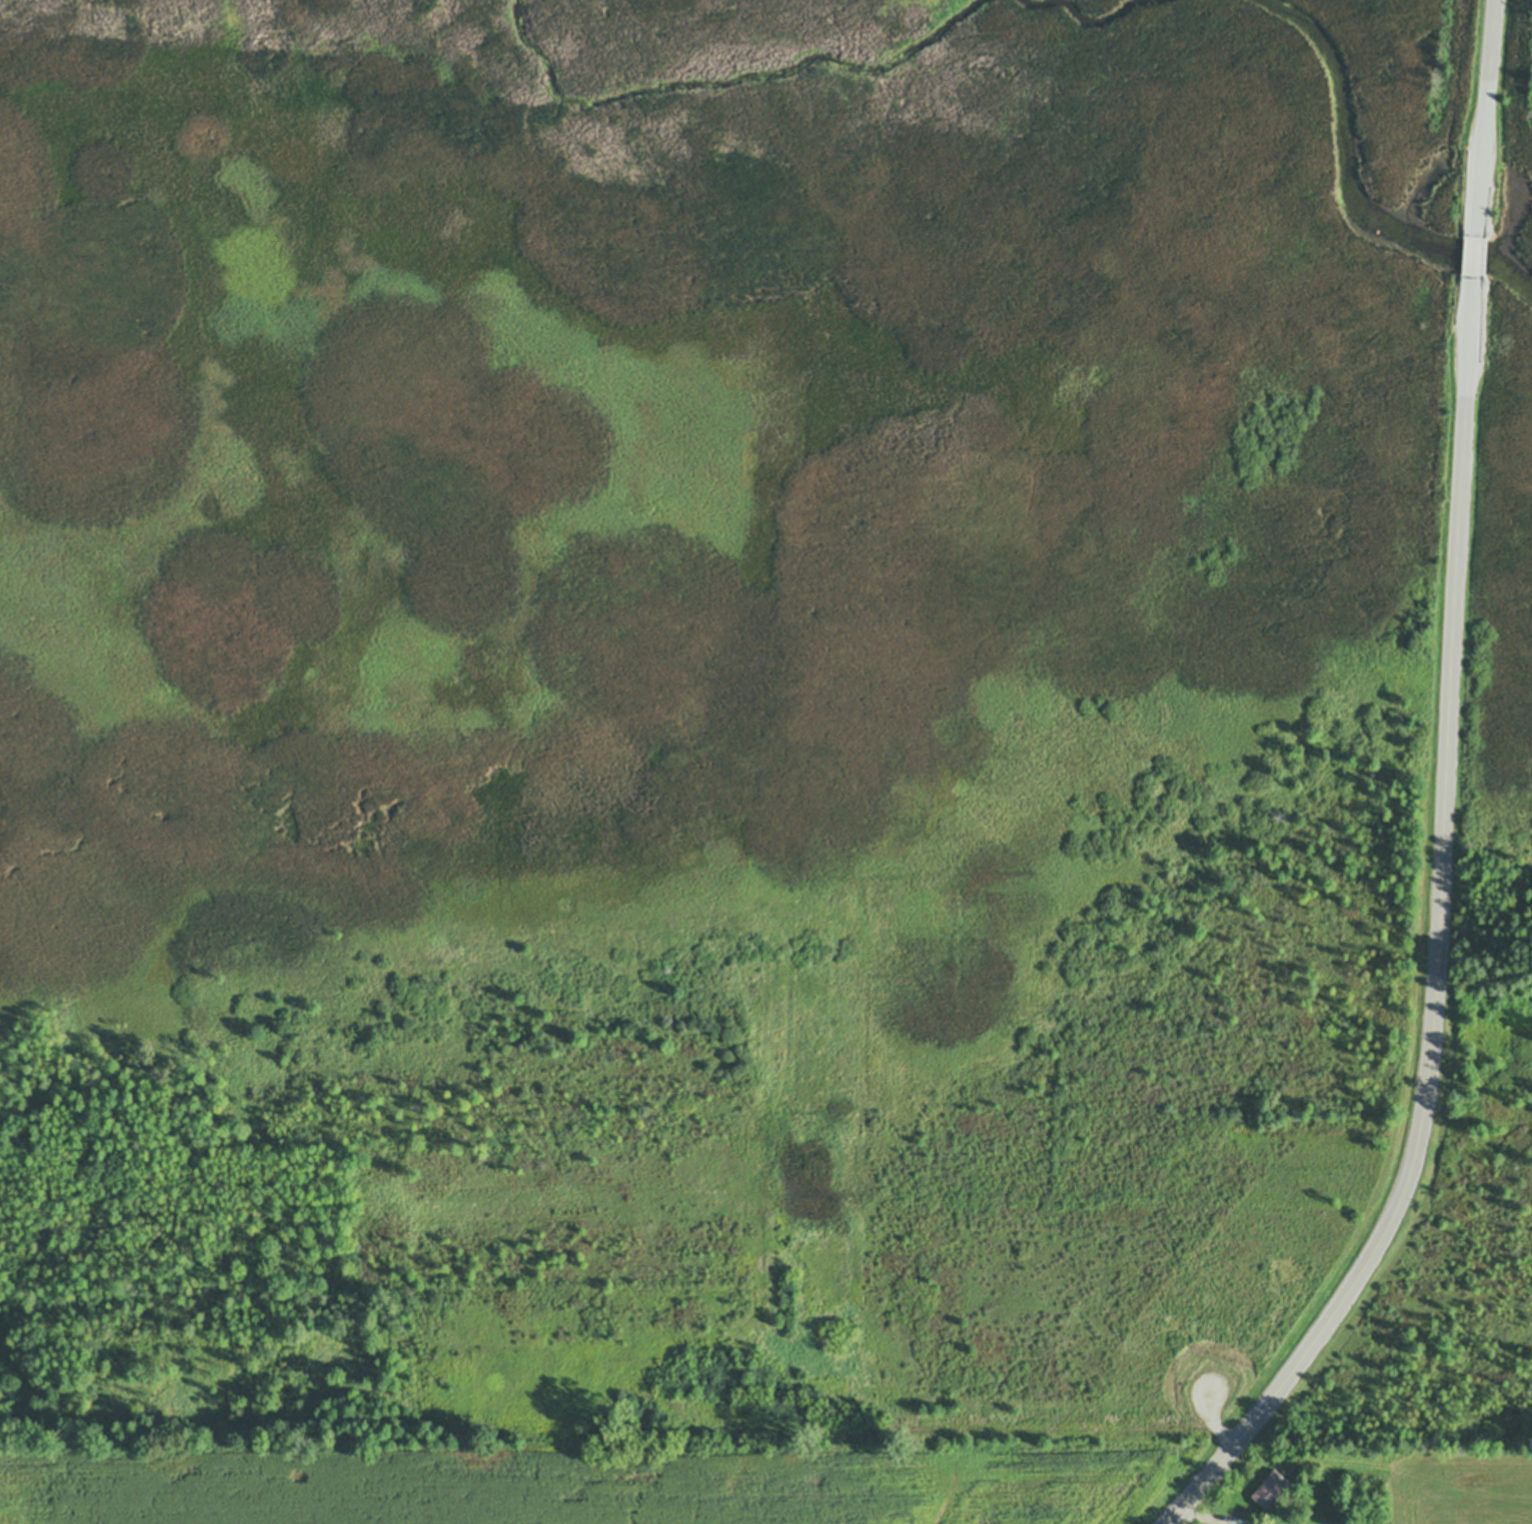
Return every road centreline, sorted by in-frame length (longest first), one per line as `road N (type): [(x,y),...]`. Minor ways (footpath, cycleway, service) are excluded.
road 1 (tertiary): [(1168,1523),(1262,1415),(1343,1301),(1374,1251),(1418,1144),(1440,1002),(1474,278)]
road 2 (tertiary): [(1477,239),(1496,0)]

